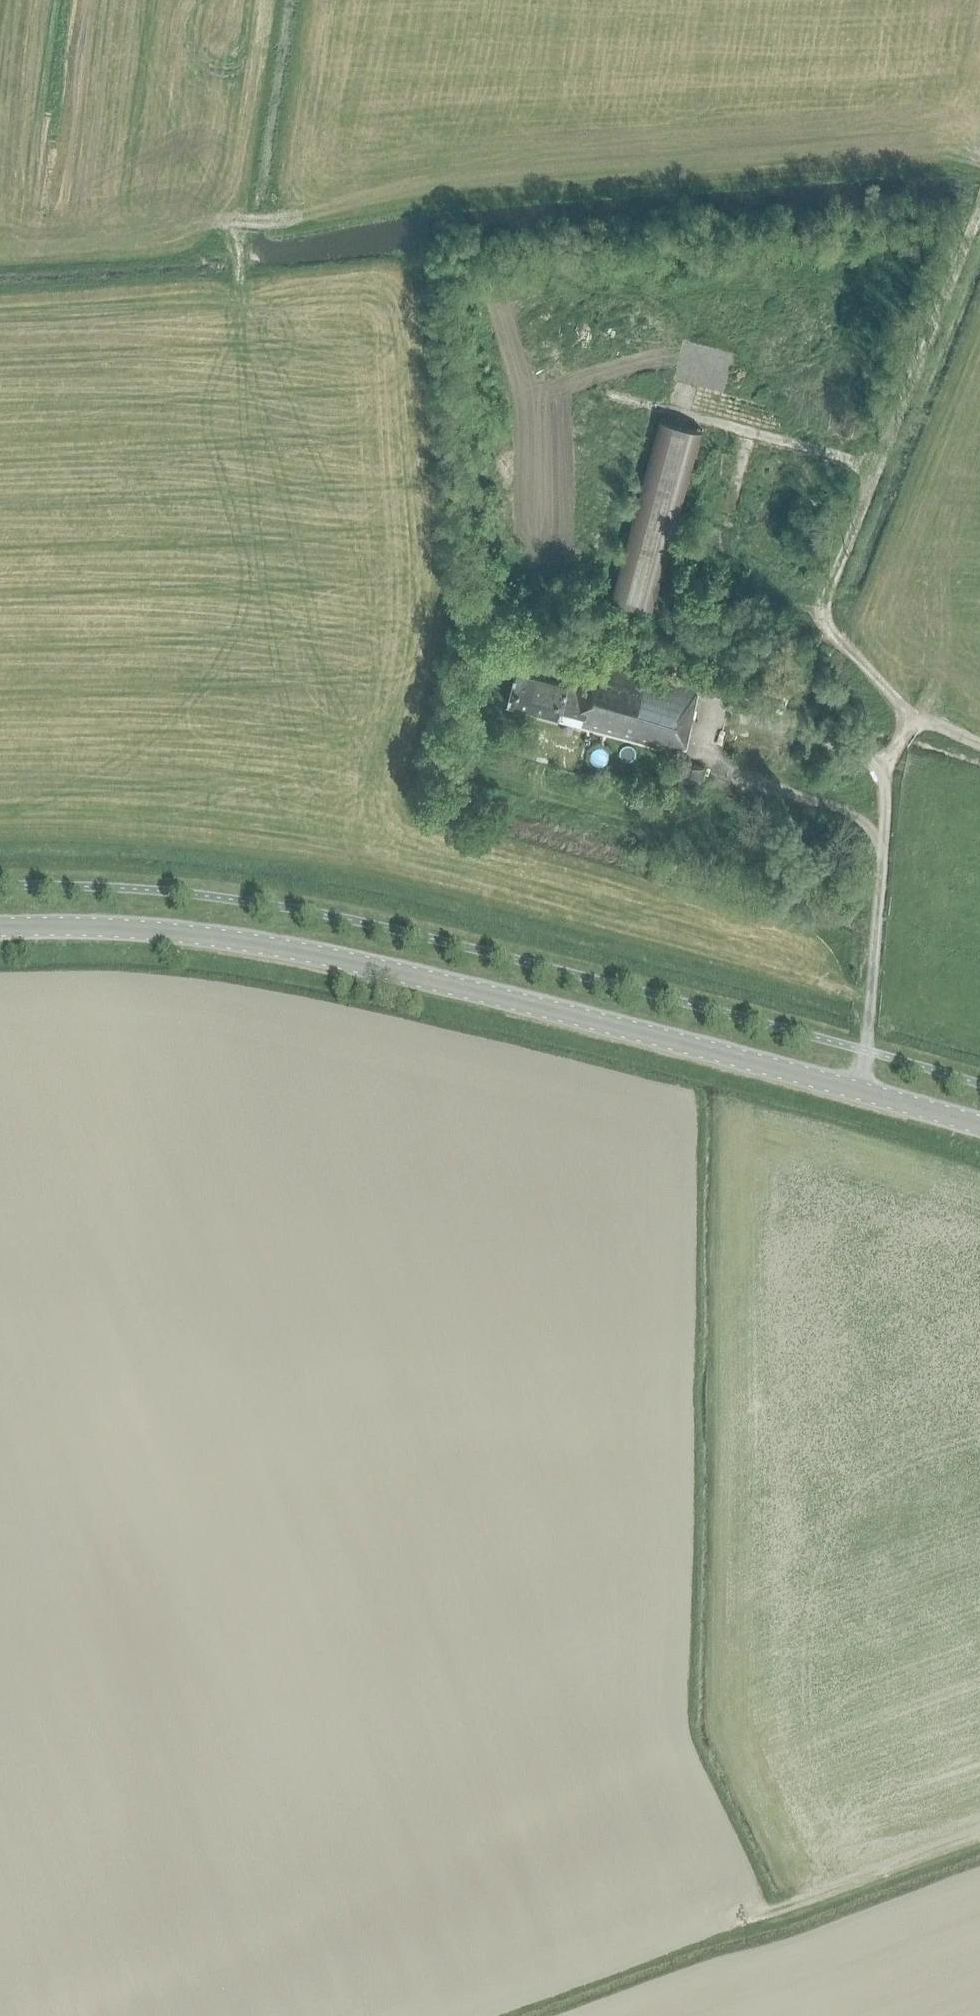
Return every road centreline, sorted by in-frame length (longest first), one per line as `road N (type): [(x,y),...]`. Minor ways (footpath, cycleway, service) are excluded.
road 1 (secondary): [(979,1126),(313,951),(120,927),(0,925)]
road 2 (track): [(979,747),(919,729),(900,738),(874,777)]

